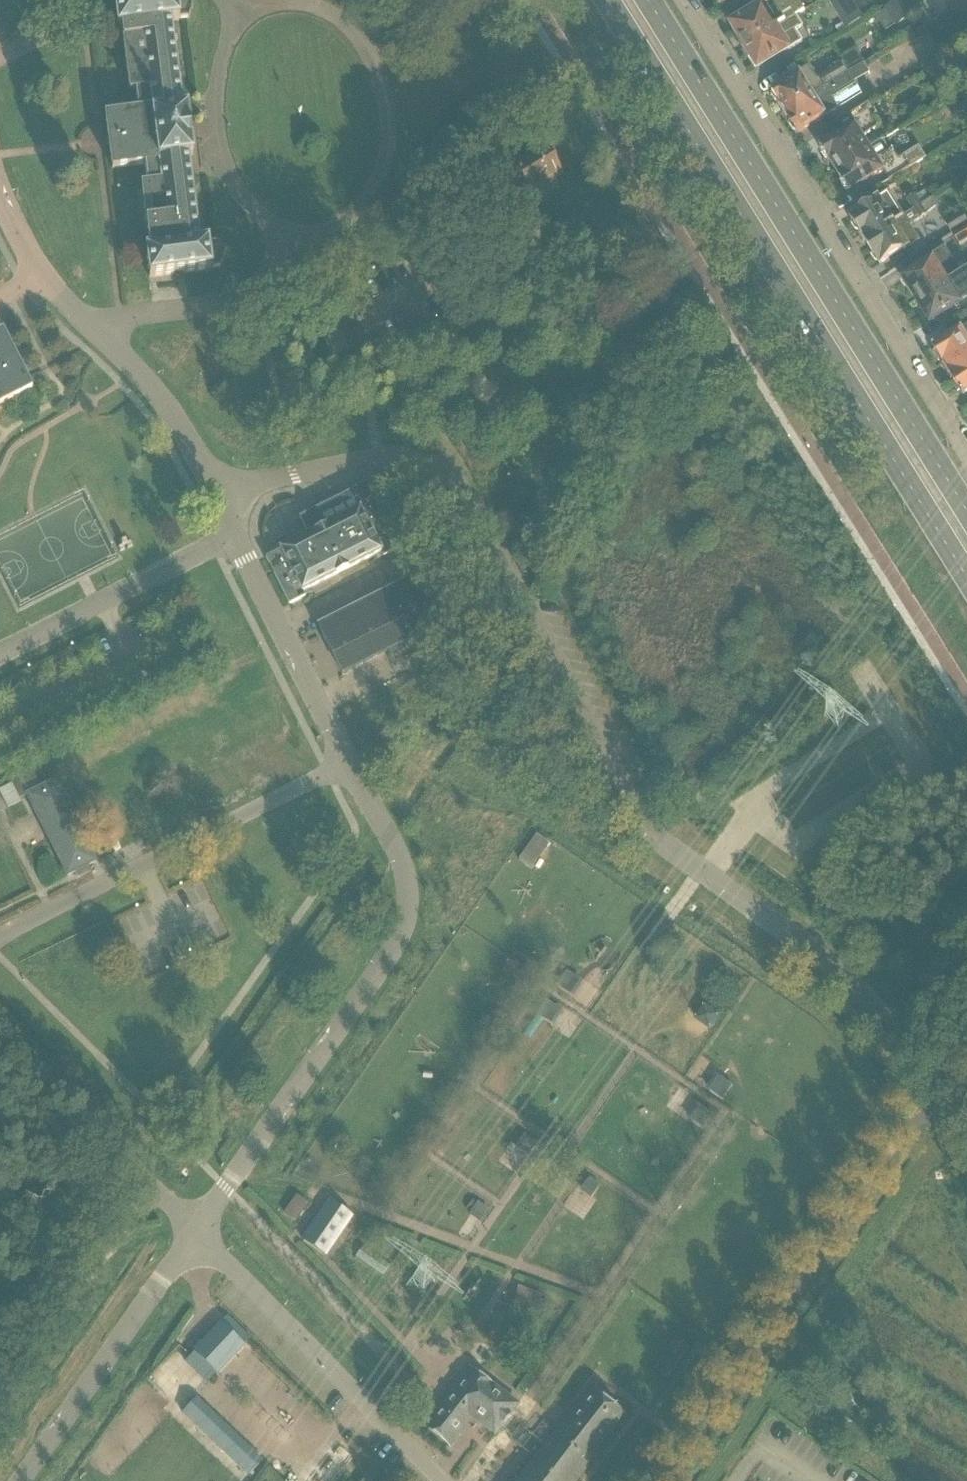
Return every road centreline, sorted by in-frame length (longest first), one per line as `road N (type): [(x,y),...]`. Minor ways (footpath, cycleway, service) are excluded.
road 1 (primary): [(605,0),(966,574)]
road 2 (primary): [(966,511),(648,0)]
road 3 (unclassified): [(966,455),(687,0)]

